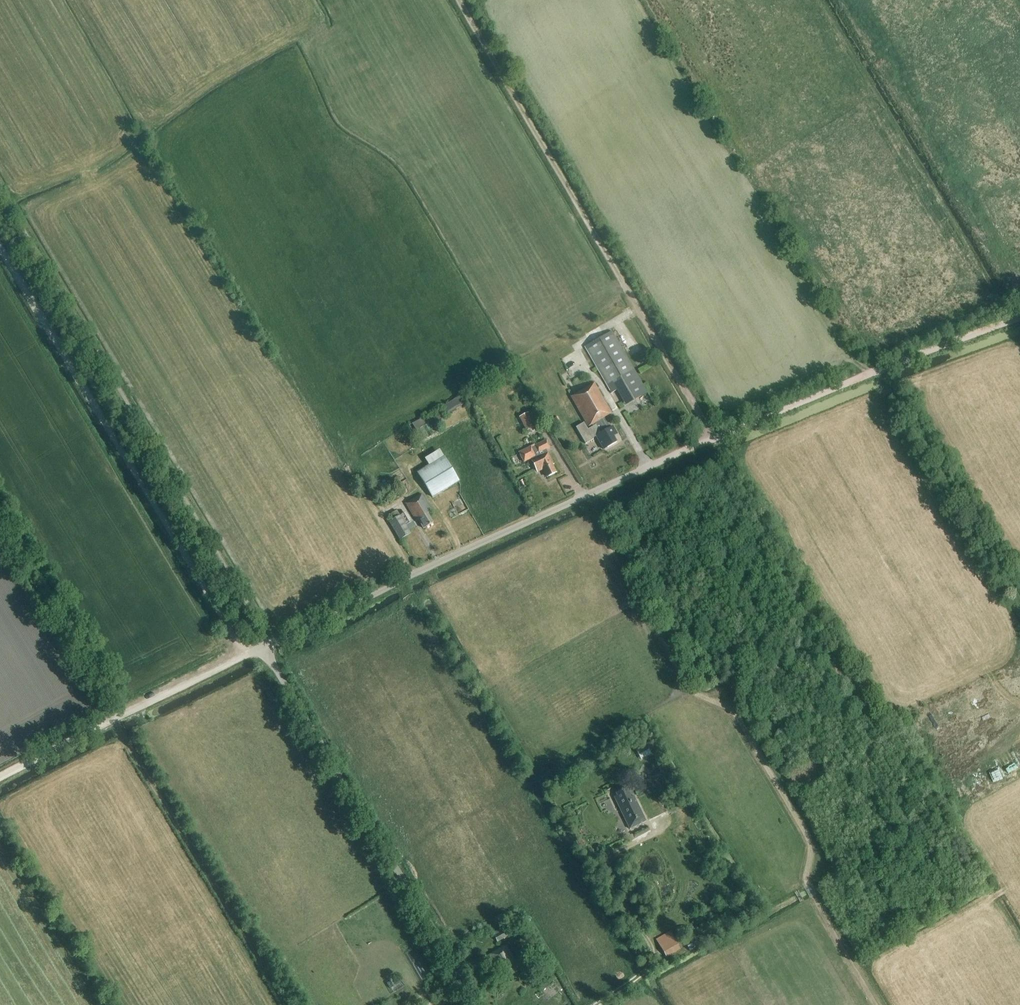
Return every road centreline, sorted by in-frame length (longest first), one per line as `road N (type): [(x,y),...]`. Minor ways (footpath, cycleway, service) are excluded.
road 1 (track): [(714,439),(454,0)]
road 2 (track): [(263,647),(714,439)]
road 3 (track): [(248,654),(0,244)]
road 4 (unclassified): [(472,1004),(263,647)]
road 5 (track): [(123,714),(292,1004)]
road 6 (track): [(714,439),(1019,317)]
road 7 (track): [(661,827),(608,861),(654,962),(599,1004)]
road 8 (track): [(123,714),(248,654)]
road 9 (track): [(0,777),(123,714)]

